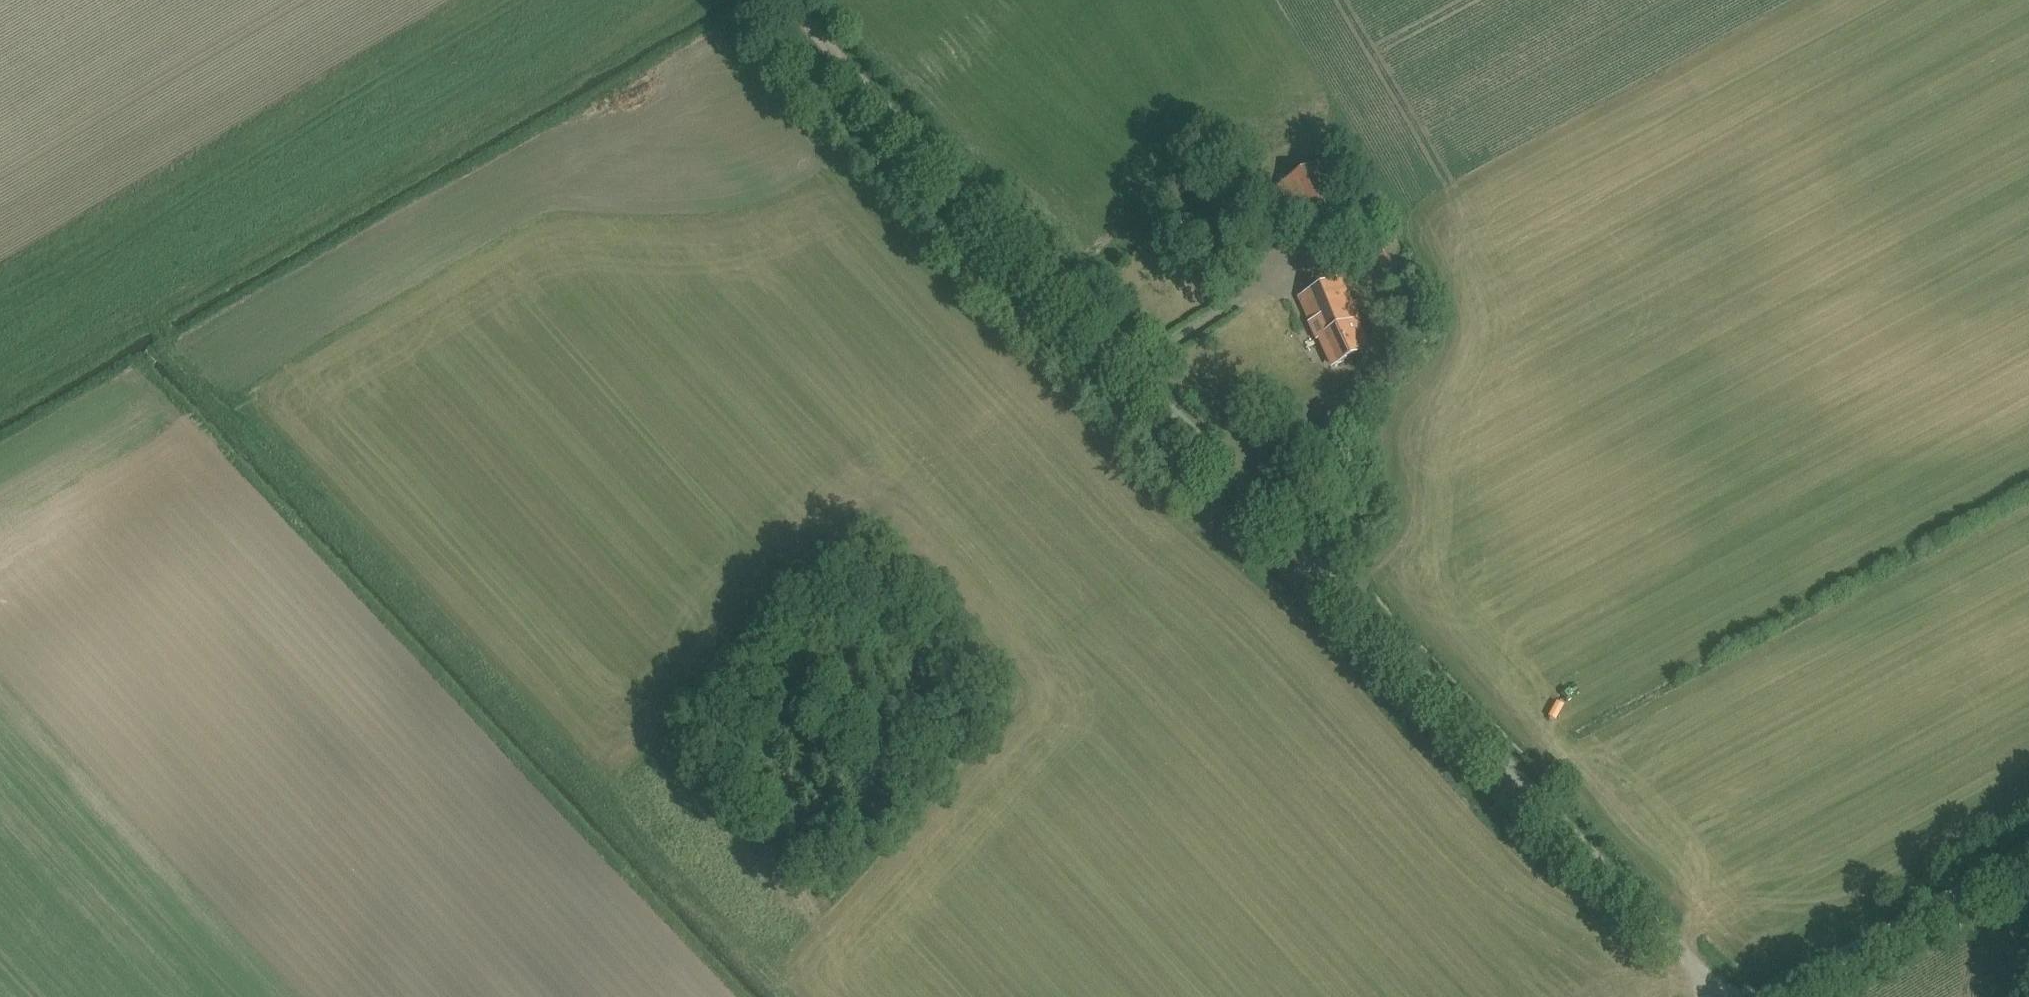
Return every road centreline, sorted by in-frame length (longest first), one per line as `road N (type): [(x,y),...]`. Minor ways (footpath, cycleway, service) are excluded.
road 1 (unclassified): [(1716,996),(791,0)]
road 2 (unclassified): [(2028,852),(1781,996)]

